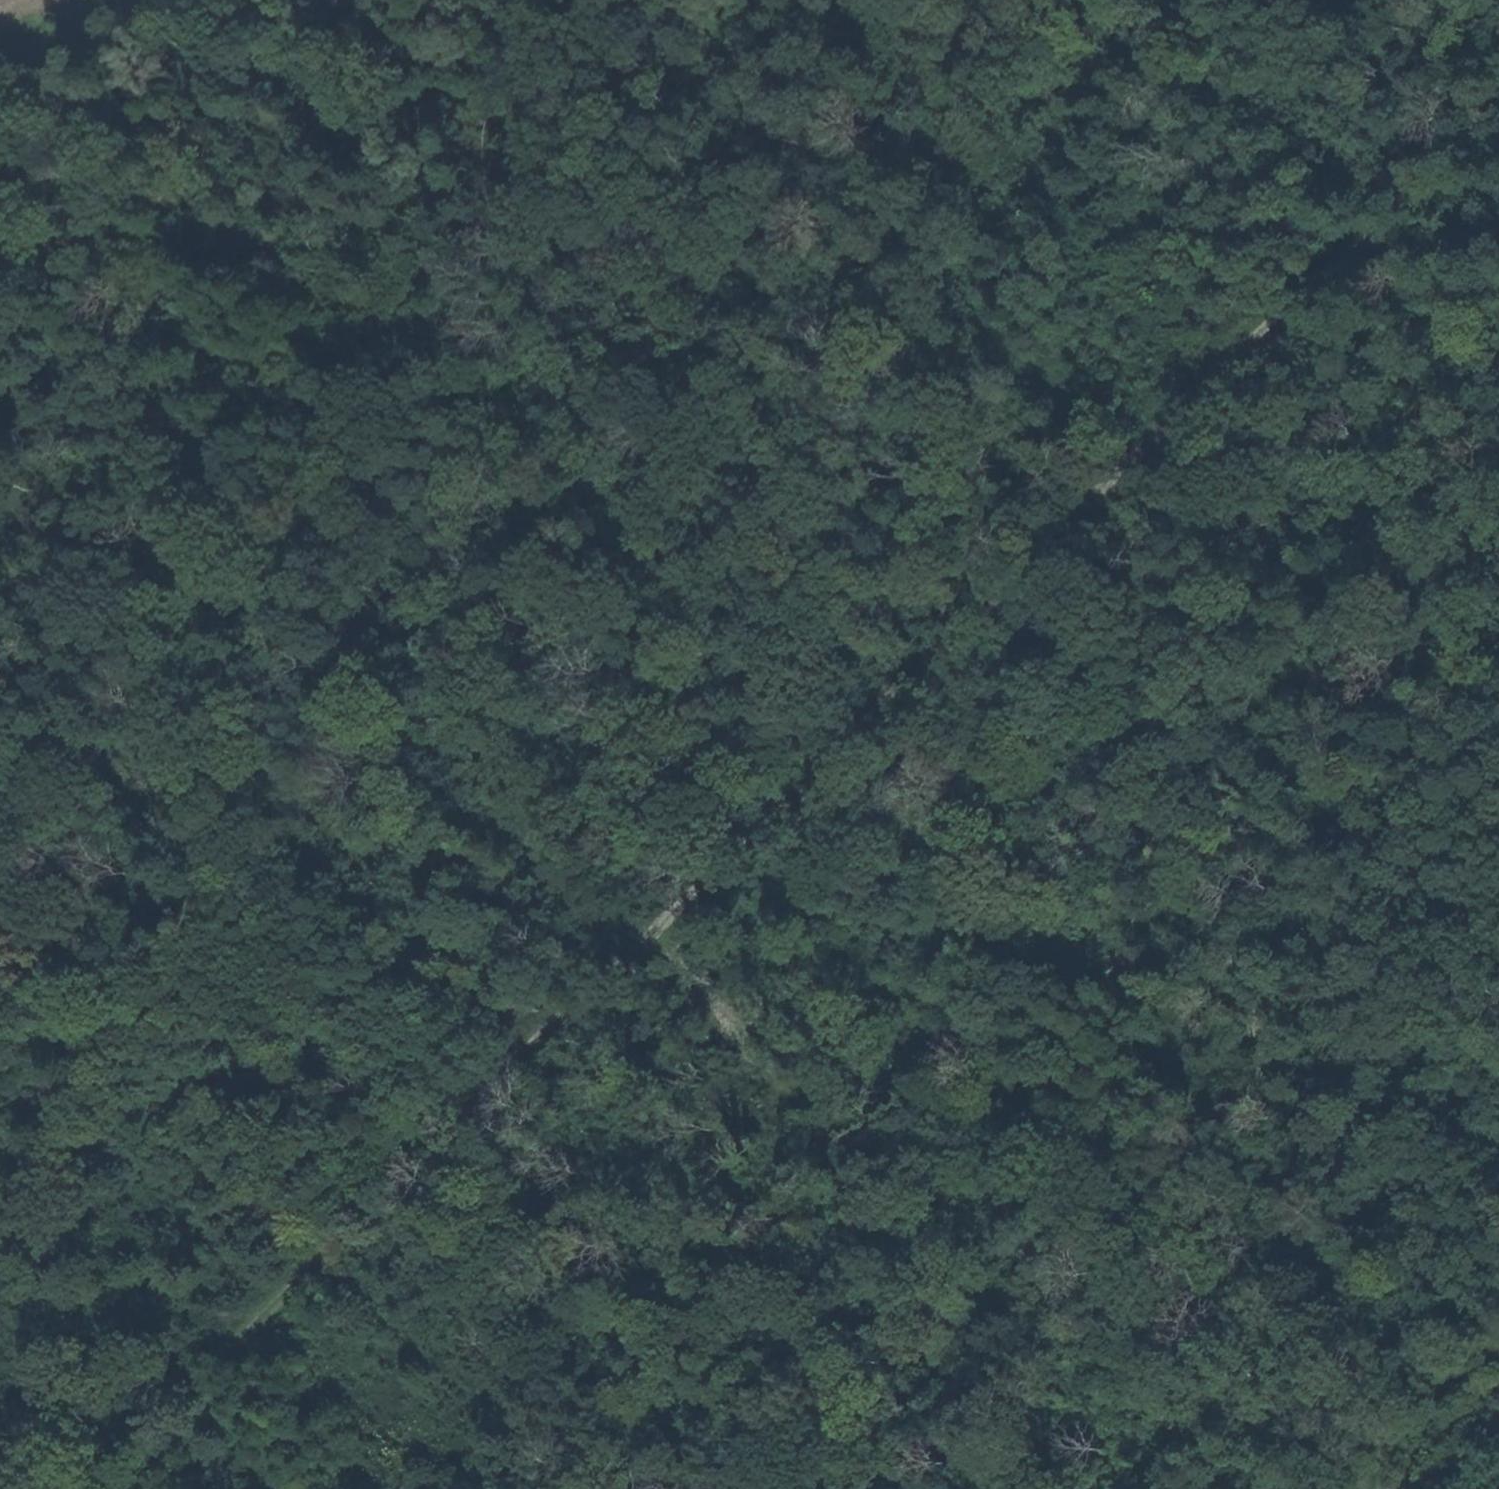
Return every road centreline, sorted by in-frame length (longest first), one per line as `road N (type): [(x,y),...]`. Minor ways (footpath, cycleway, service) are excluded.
road 1 (track): [(1498,96),(1241,341)]

